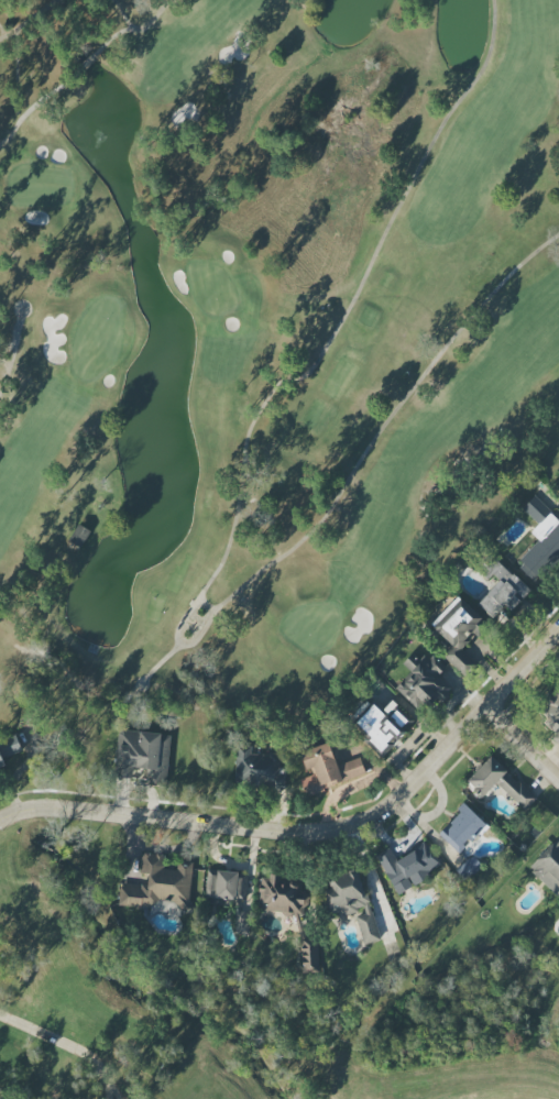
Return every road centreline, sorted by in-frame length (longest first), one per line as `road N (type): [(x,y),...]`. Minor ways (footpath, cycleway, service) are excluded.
road 1 (residential): [(558,632),(383,812),(343,828),(294,832),(52,807),(0,821)]
road 2 (residential): [(10,371),(31,309),(24,301),(19,315),(10,371)]

